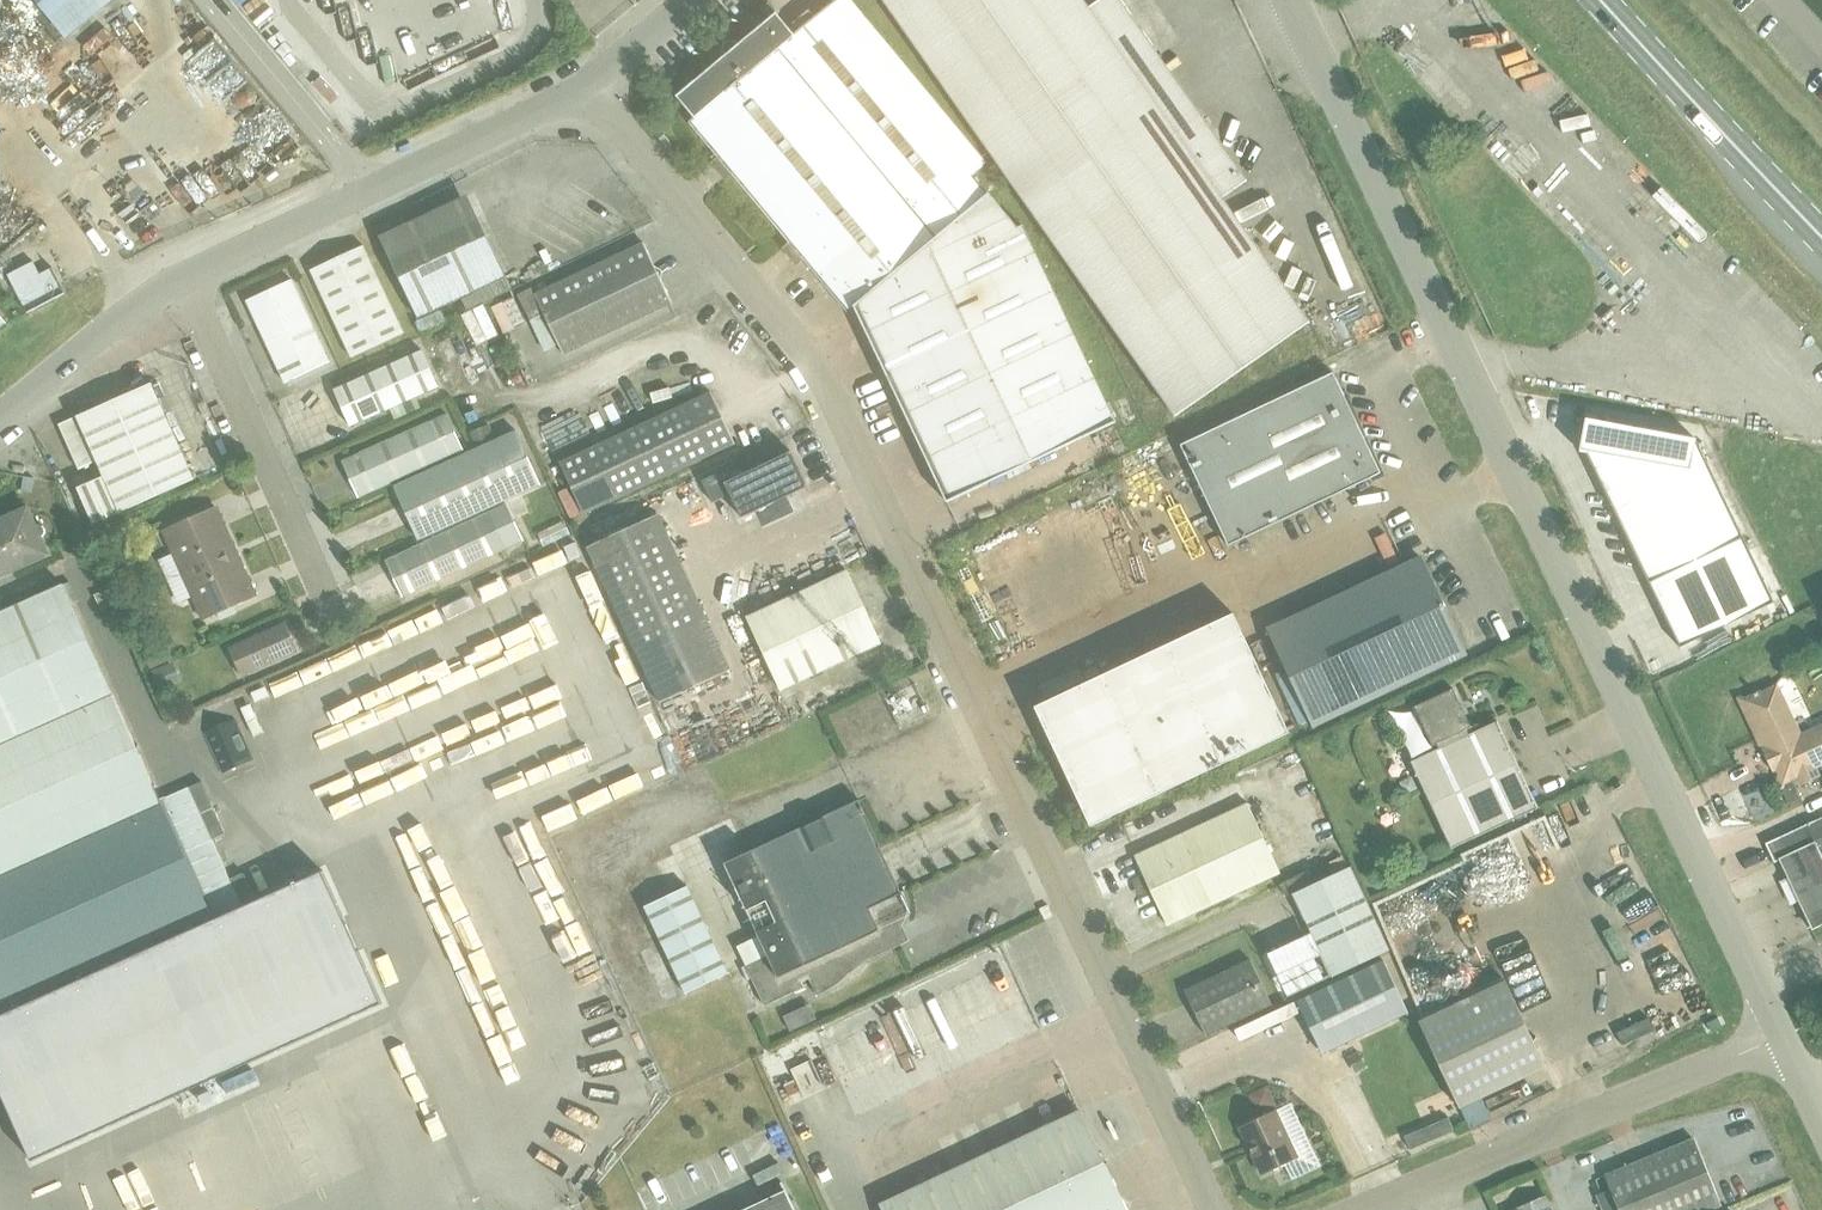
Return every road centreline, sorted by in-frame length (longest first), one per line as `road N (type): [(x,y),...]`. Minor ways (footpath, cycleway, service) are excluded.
road 1 (unclassified): [(1216,1209),(812,377),(596,85)]
road 2 (unclassified): [(1782,1038),(1289,0)]
road 3 (unclassified): [(184,279),(596,85)]
road 4 (unclassified): [(1364,1209),(1782,1038)]
road 5 (unclassified): [(330,597),(184,279)]
road 6 (primary): [(1821,233),(1600,0)]
road 7 (unclassified): [(0,428),(184,279)]
road 8 (unclassified): [(596,85),(693,0)]

